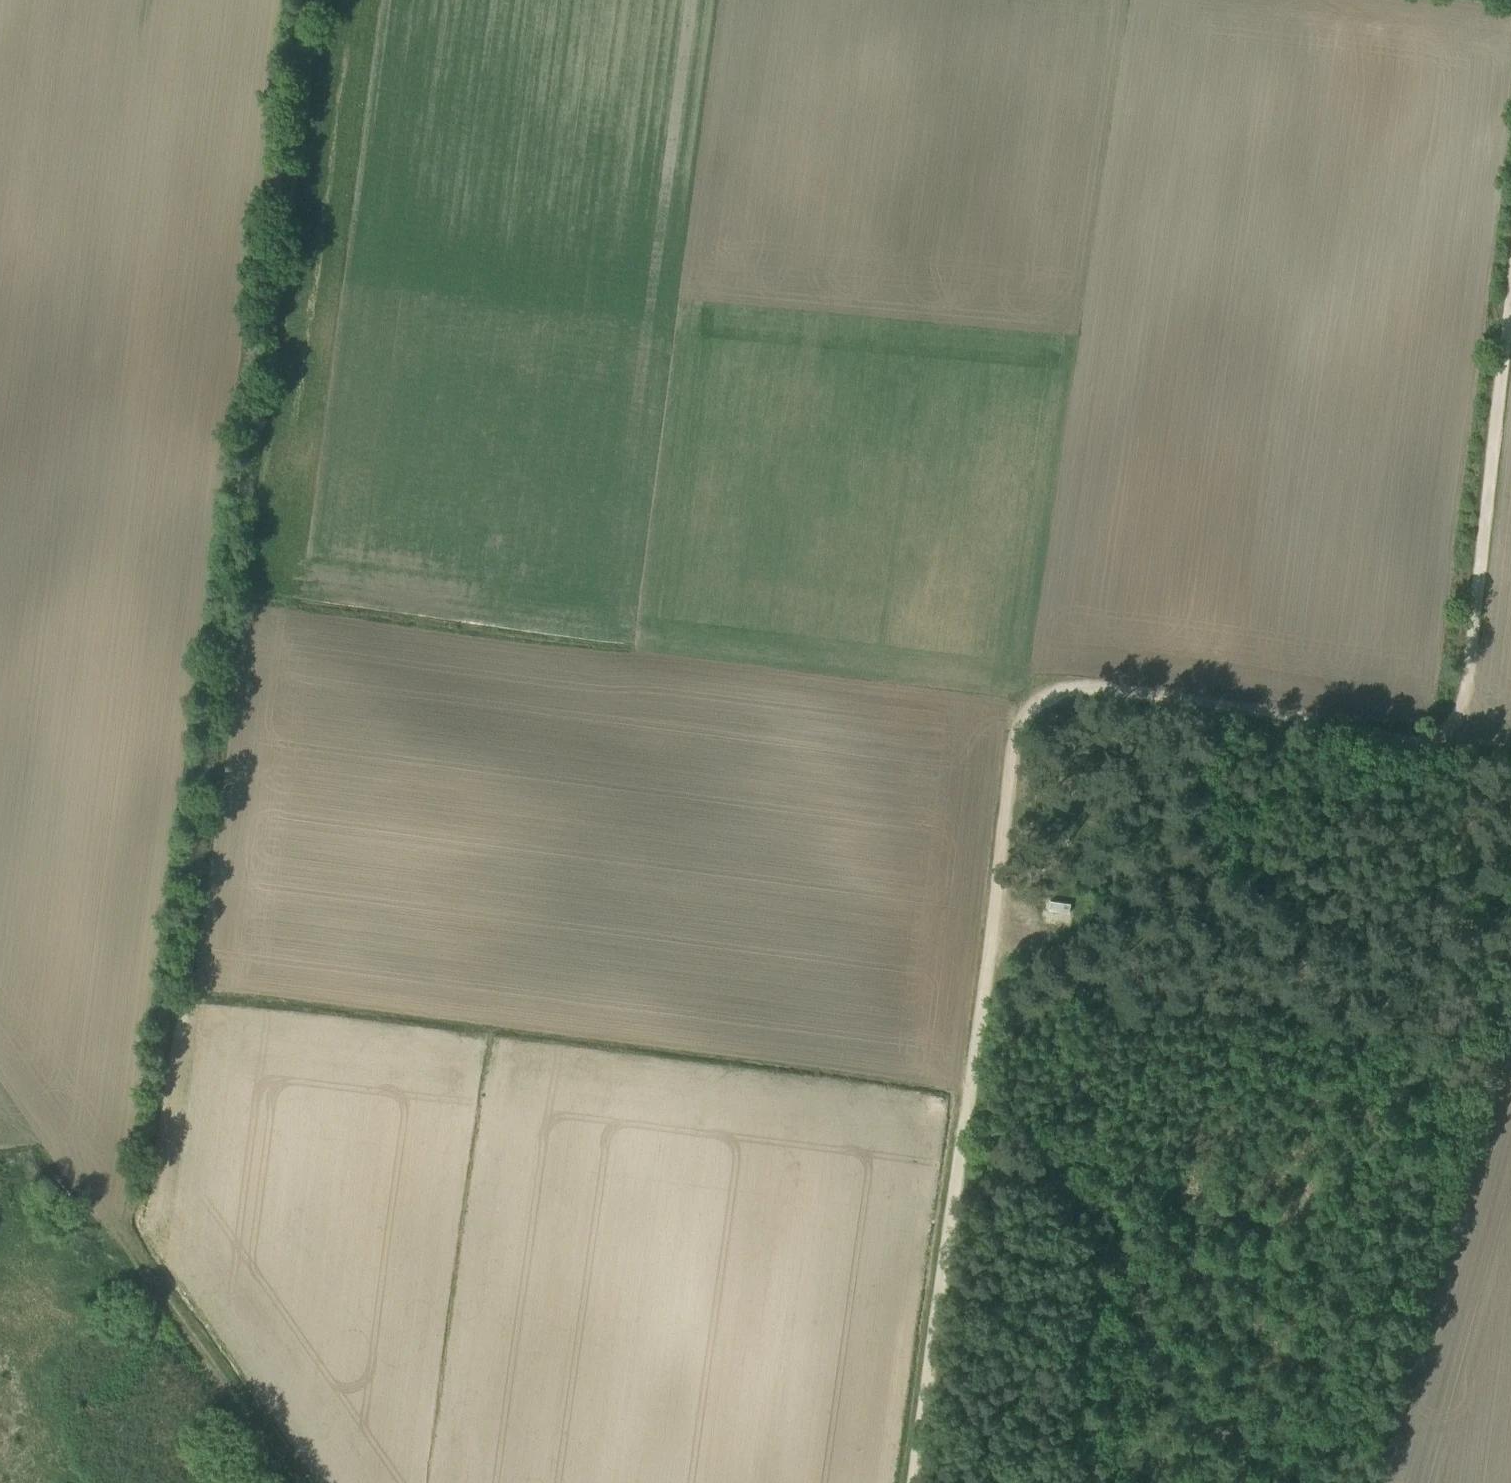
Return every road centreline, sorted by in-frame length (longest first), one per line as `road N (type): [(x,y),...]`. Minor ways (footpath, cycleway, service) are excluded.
road 1 (track): [(1510,297),(1459,704),(1445,733),(1398,743),(1341,727),(1054,687),(1031,694),(1014,719),(909,1482)]
road 2 (track): [(955,1147),(1082,1199),(1103,1222),(1102,1278),(1071,1354),(1079,1482)]

